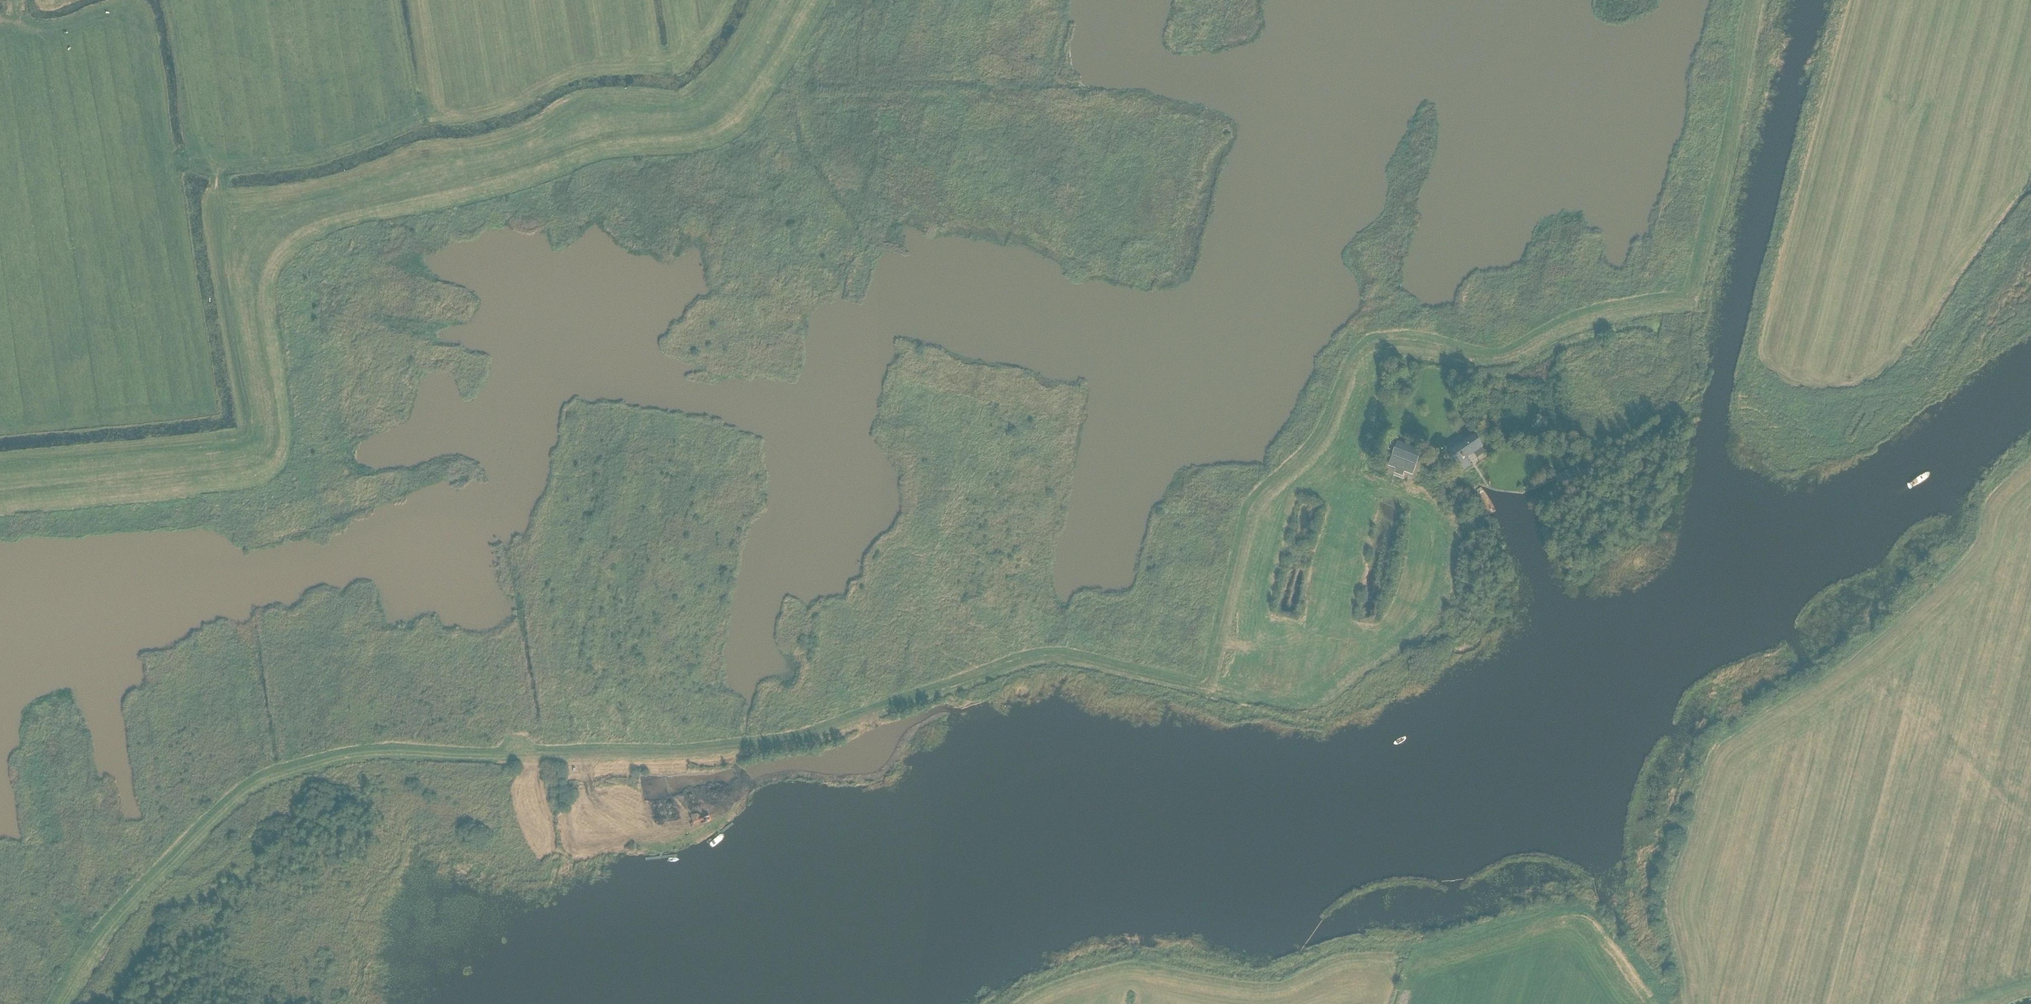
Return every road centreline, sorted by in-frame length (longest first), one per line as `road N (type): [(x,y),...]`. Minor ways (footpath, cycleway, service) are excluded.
road 1 (track): [(1758,0),(1691,297),(1592,319),(1498,359),(1405,341),(1362,355),(1318,444),(1255,509),(1204,687),(1048,658),(782,742),(676,754),(372,754),(292,769),(240,795),(128,903),(60,1003)]
road 2 (track): [(797,0),(721,111),(277,232),(257,264),(255,285),(276,439),(265,462),(0,495)]

